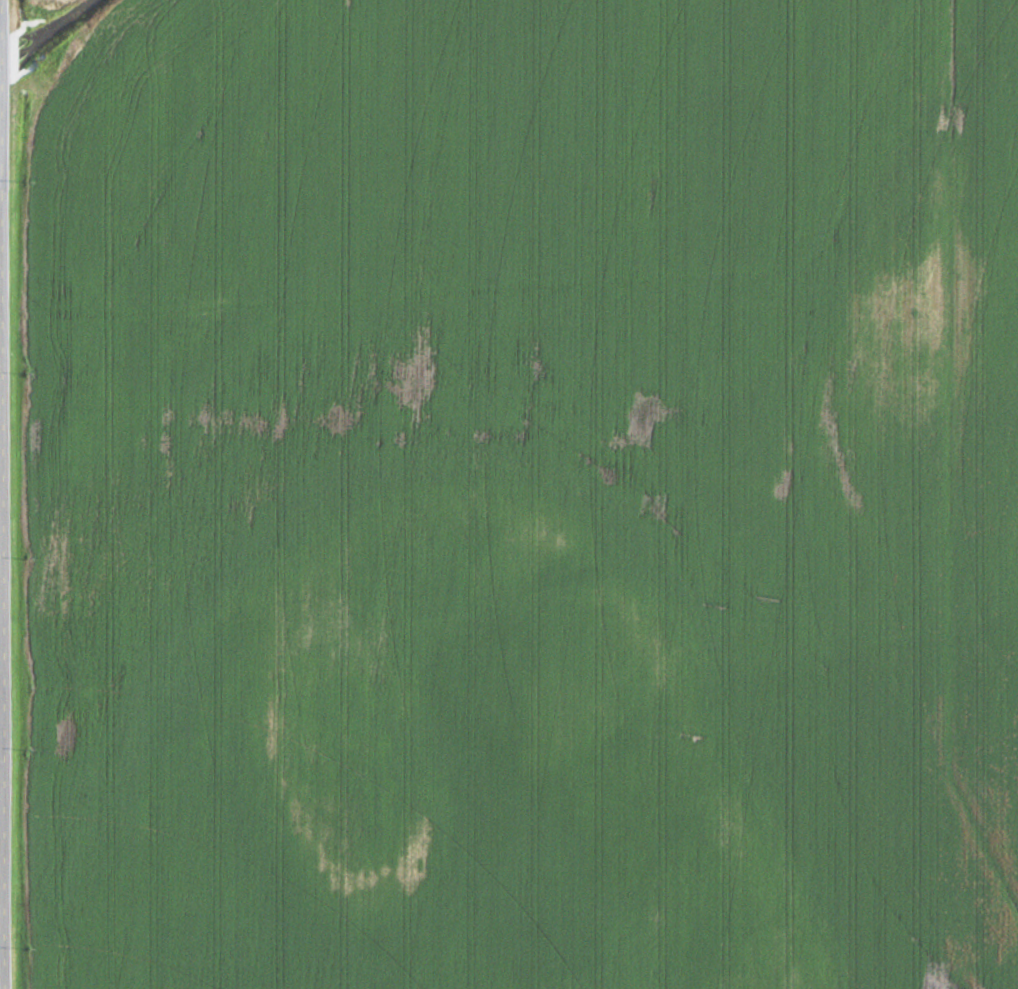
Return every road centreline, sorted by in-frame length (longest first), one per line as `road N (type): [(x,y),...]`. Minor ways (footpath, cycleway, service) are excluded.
road 1 (tertiary): [(4,988),(0,0)]

